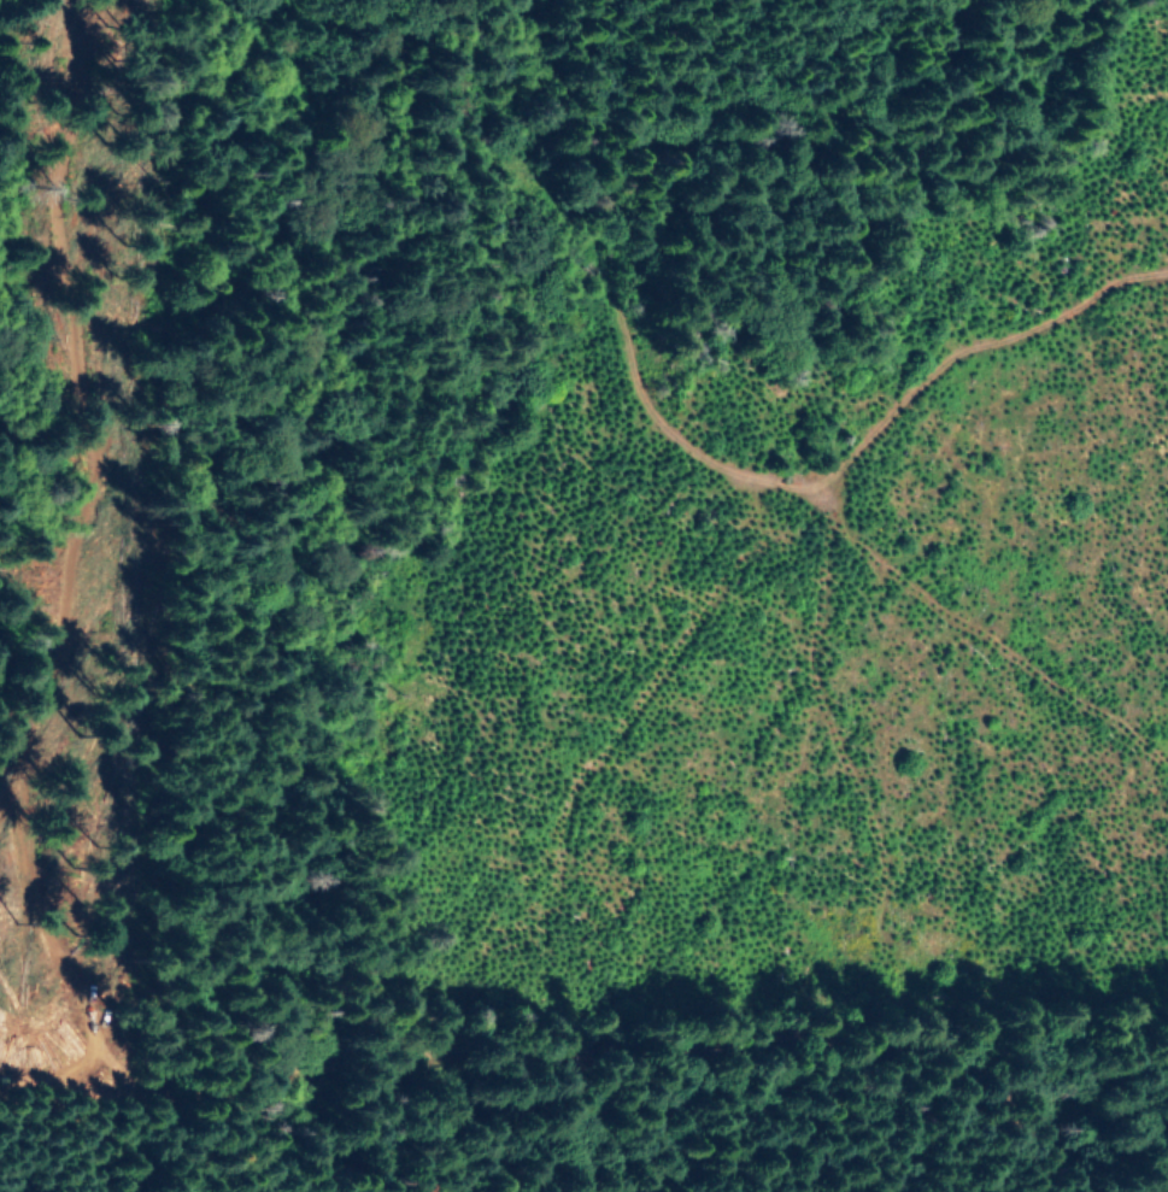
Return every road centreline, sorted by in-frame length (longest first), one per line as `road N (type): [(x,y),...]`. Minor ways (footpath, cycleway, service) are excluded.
road 1 (residential): [(515,175),(325,342),(212,474),(78,560),(68,641),(35,712),(111,1010),(143,1071),(201,1093),(522,1032),(821,1055),(1017,1050)]
road 2 (residential): [(1167,268),(1103,300),(1016,369),(830,488),(822,587),(849,781),(926,824),(981,889),(1017,1050),(1126,1191)]
road 3 (residential): [(830,488),(671,453),(553,207),(488,152),(310,59),(281,0)]
road 4 (residential): [(78,560),(89,474),(84,305),(57,168),(66,102),(58,19),(42,0)]
road 5 (residential): [(0,1062),(127,1039)]

